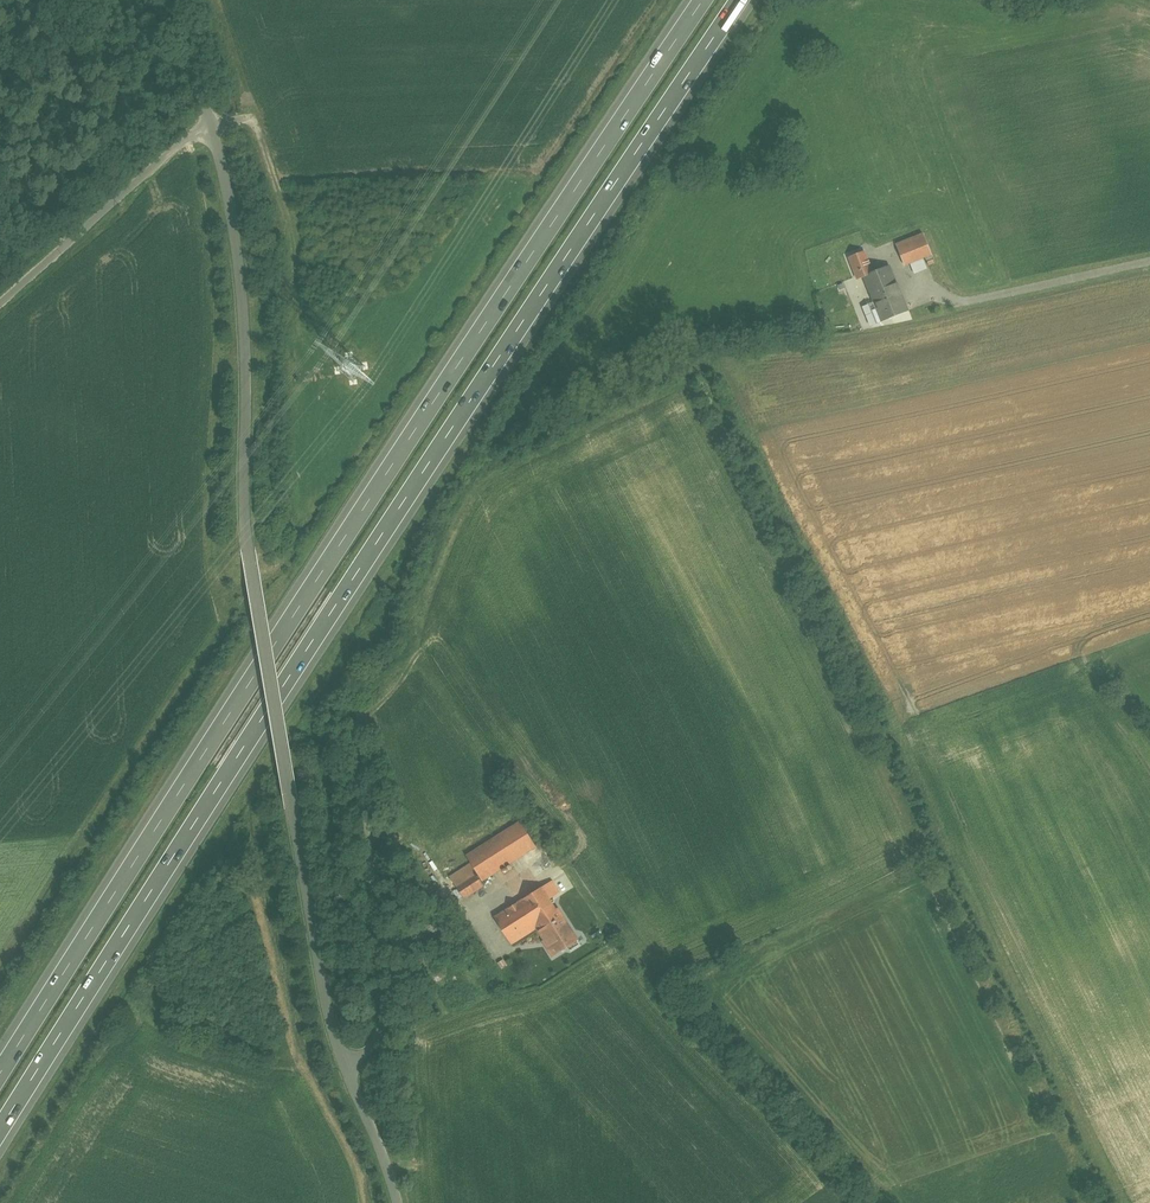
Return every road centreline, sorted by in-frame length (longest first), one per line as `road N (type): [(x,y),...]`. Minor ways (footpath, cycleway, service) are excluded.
road 1 (motorway): [(0,1134),(546,291),(745,0)]
road 2 (motorway): [(697,0),(513,267),(0,1062)]
road 3 (unclassified): [(398,1202),(323,981),(246,530),(243,308),(212,126)]
road 4 (unclassified): [(212,126),(185,139),(0,300)]
road 5 (unclassified): [(172,0),(212,126)]

